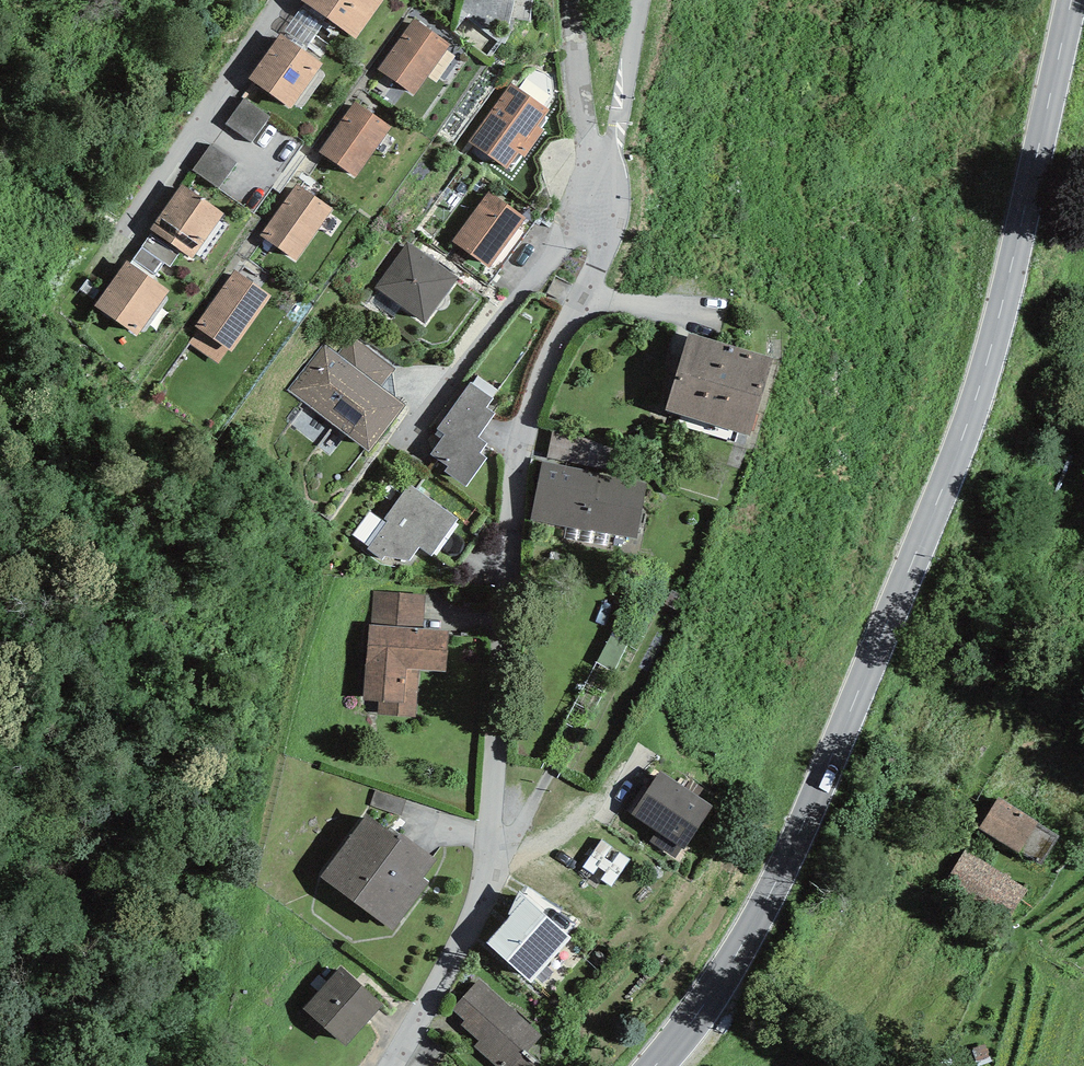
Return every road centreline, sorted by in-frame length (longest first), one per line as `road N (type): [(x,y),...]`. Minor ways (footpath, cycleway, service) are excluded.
road 1 (secondary): [(650,1065),(746,938),(902,595),(1011,275),(1075,0)]
road 2 (residential): [(576,0),(597,258),(541,382),(520,455),(478,897),(382,1065)]
road 3 (residential): [(109,253),(281,0)]

